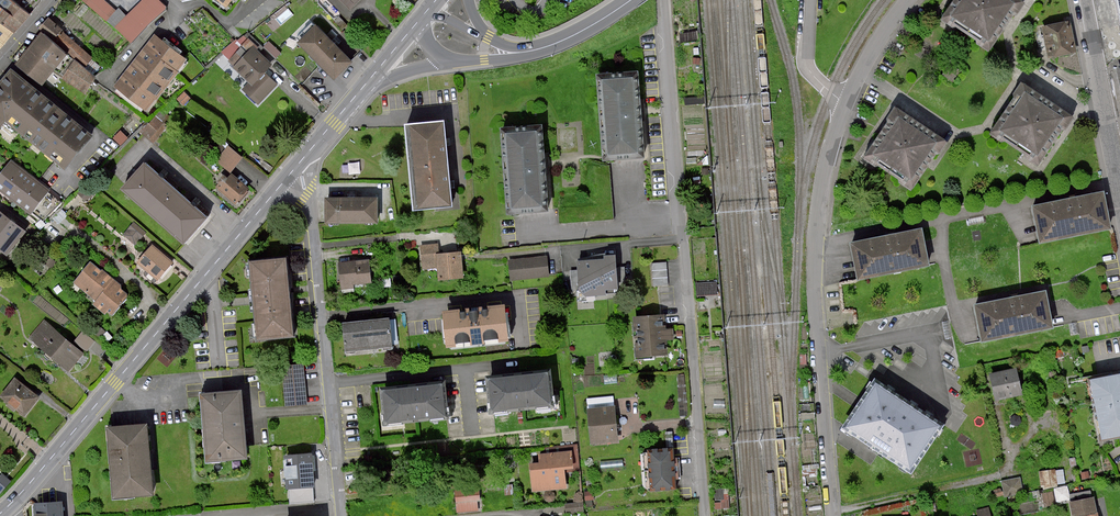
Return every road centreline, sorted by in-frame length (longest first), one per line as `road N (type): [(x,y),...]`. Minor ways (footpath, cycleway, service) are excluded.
road 1 (residential): [(665,0),(704,515)]
road 2 (tertiary): [(0,514),(295,168)]
road 3 (unclassified): [(846,102),(816,243),(831,515)]
road 4 (residential): [(295,168),(308,192),(342,515)]
road 5 (track): [(996,403),(1008,463),(1001,475),(831,510)]
road 6 (unclassified): [(1081,0),(1119,195)]

